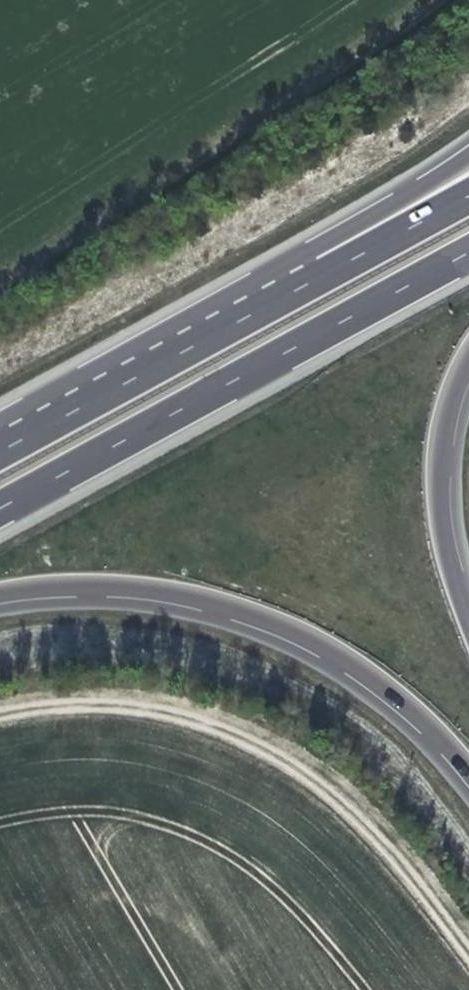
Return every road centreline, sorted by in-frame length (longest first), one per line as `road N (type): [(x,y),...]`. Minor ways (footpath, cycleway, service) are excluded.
road 1 (track): [(0,712),(113,705),(196,721),(251,742),(347,805),(468,965)]
road 2 (motorway): [(0,510),(468,254)]
road 3 (motorway): [(0,593),(84,586),(224,605),(300,634),(366,677),(422,718),(468,772)]
road 4 (motorway): [(299,290),(0,452)]
road 5 (motorway): [(468,629),(440,539),(435,474),(448,402),(468,356)]
road 6 (motorway): [(468,158),(299,290)]
road 7 (motorway): [(468,197),(299,290)]

